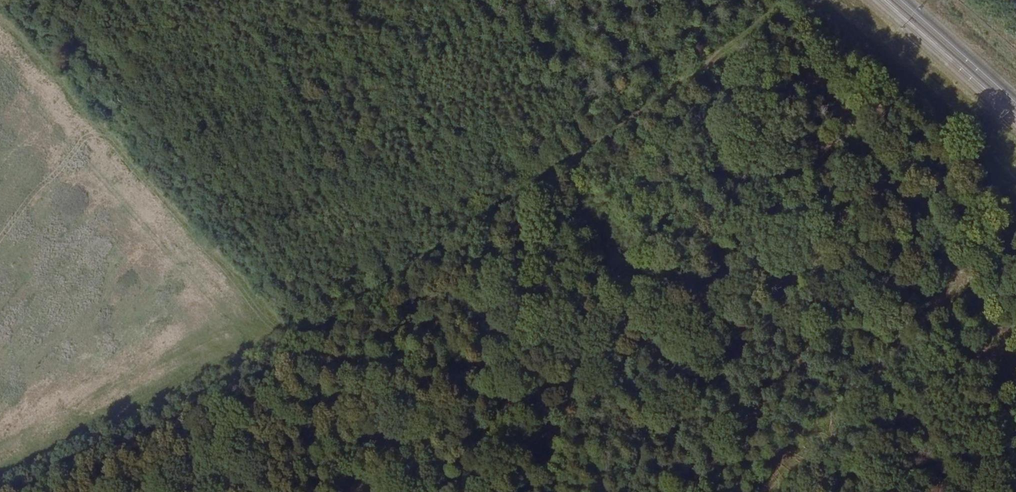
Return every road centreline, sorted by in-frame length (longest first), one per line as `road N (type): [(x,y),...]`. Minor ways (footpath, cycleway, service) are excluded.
road 1 (track): [(772,491),(1015,215)]

